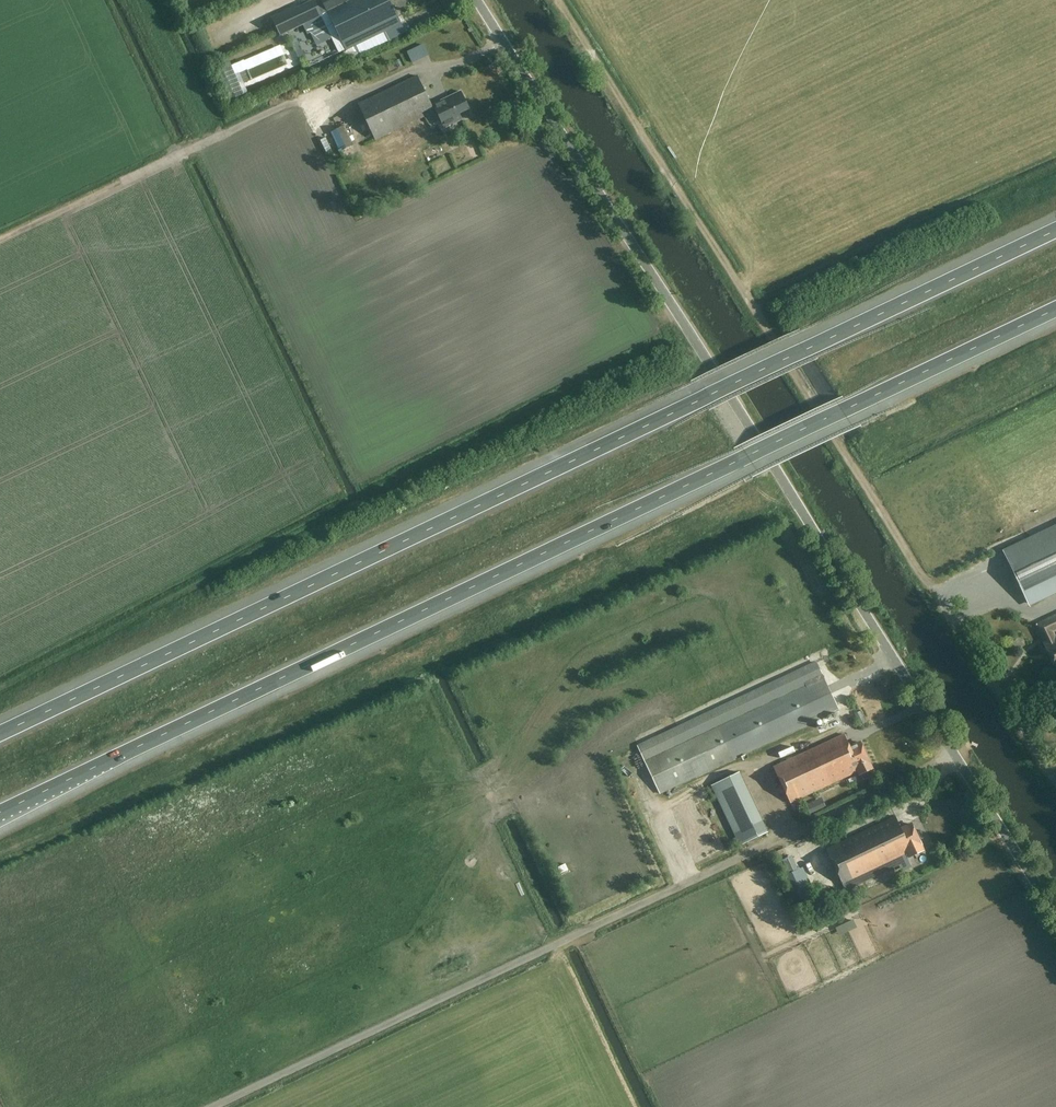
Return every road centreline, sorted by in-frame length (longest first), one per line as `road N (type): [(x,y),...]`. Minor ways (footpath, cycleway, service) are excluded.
road 1 (motorway): [(1055,230),(0,733)]
road 2 (motorway): [(0,812),(1055,310)]
road 3 (unclassified): [(1055,915),(478,0)]
road 4 (track): [(955,755),(219,1106)]
road 5 (track): [(932,589),(559,0)]
road 6 (track): [(366,94),(294,102),(0,242)]
road 7 (unclassified): [(1055,781),(932,589)]

